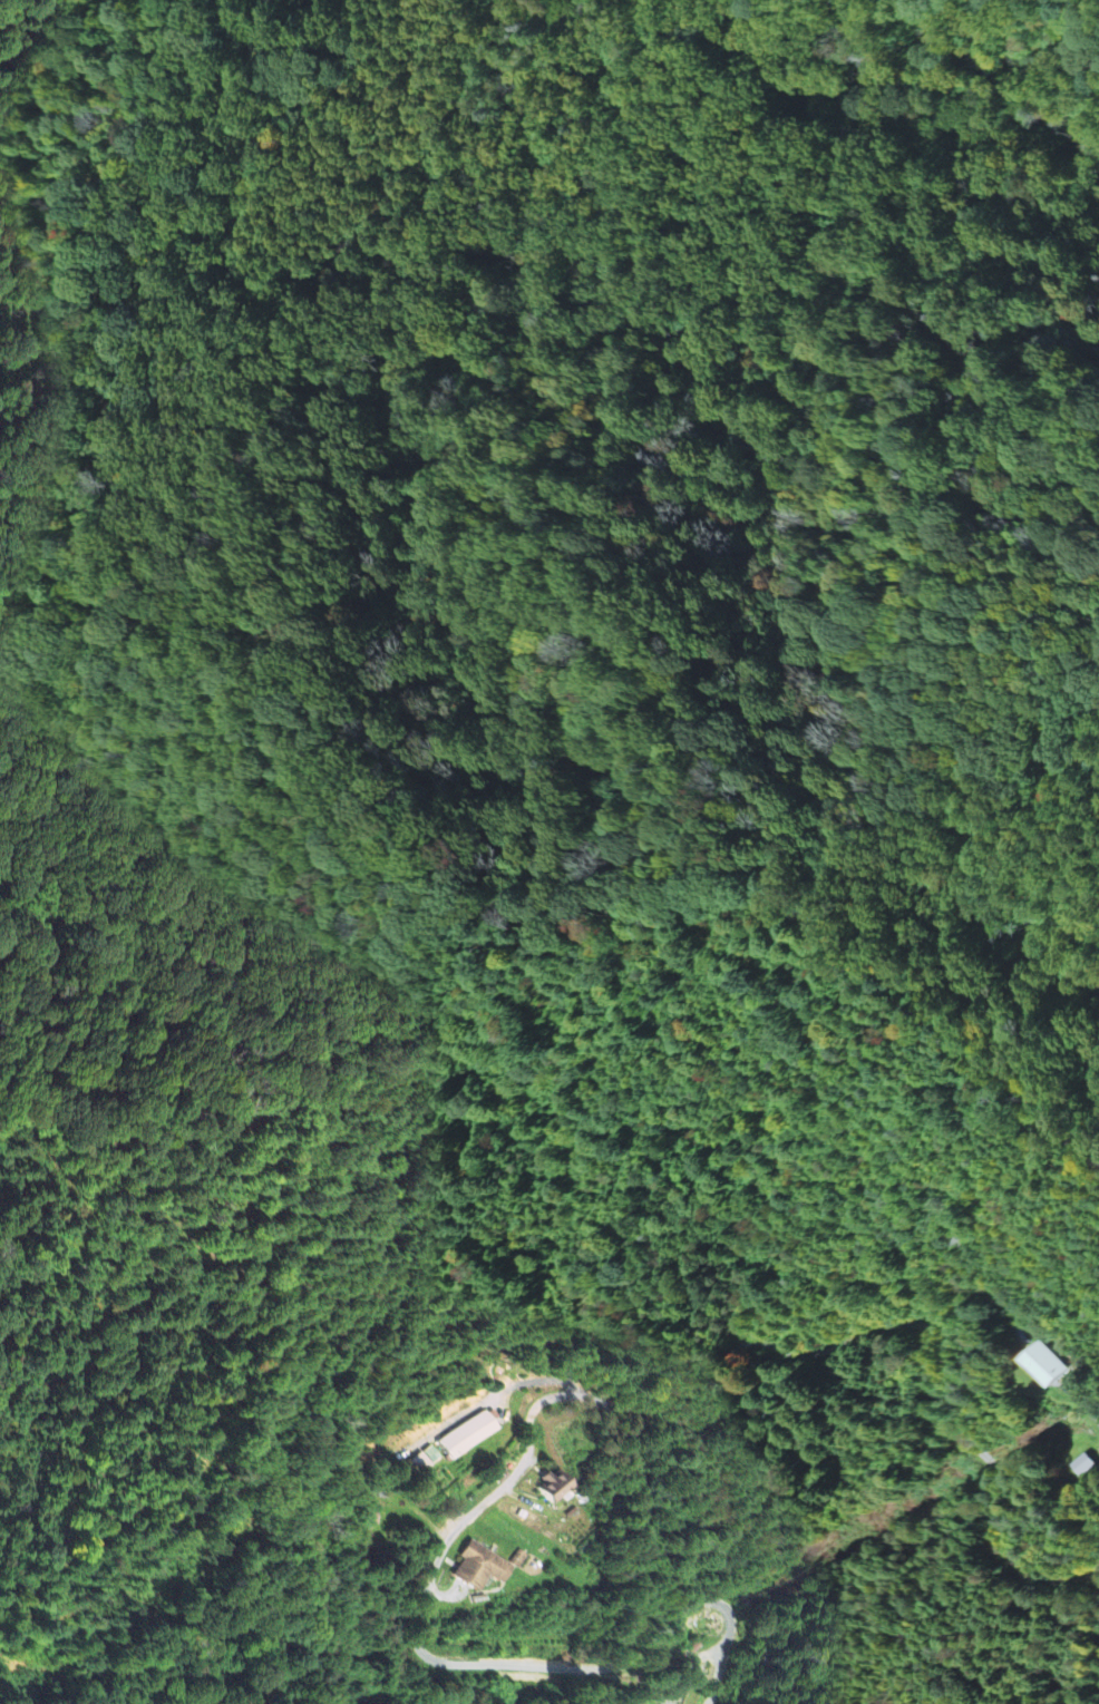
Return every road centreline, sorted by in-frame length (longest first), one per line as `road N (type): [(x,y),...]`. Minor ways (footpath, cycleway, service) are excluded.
road 1 (residential): [(715,1703),(735,1619),(714,1600),(696,1603),(636,1664),(604,1669),(450,1665),(420,1648),(422,1600),(450,1537),(521,1473),(533,1453),(537,1409),(547,1400),(587,1393),(672,1430),(707,1415),(740,1341),(816,1355),(887,1327),(915,1326),(930,1338),(944,1421),(994,1470),(1002,1540),(1014,1569),(1052,1581),(1098,1573)]

